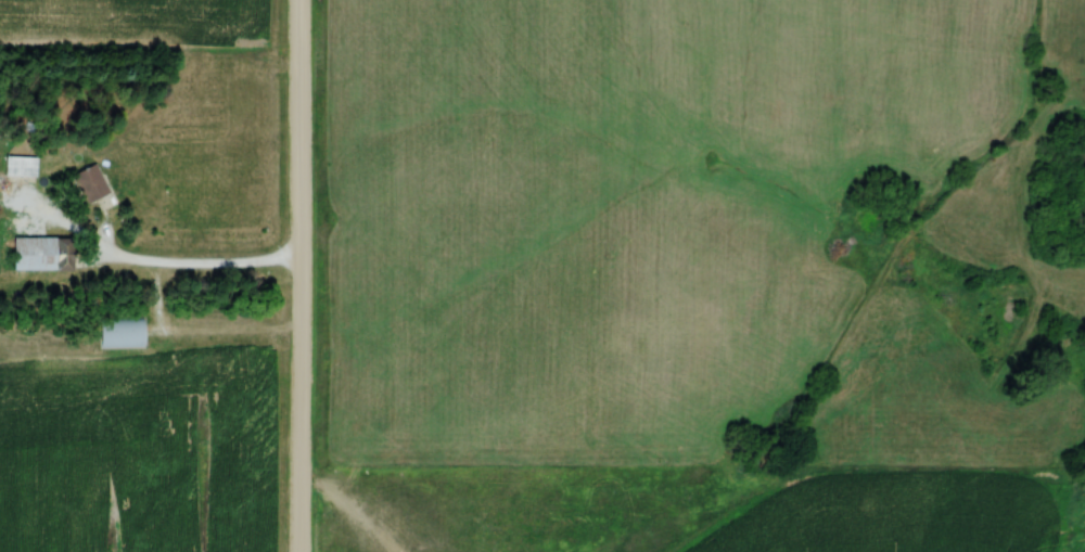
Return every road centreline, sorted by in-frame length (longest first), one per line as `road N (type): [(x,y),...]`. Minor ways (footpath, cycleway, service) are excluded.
road 1 (residential): [(298,551),(299,0)]

